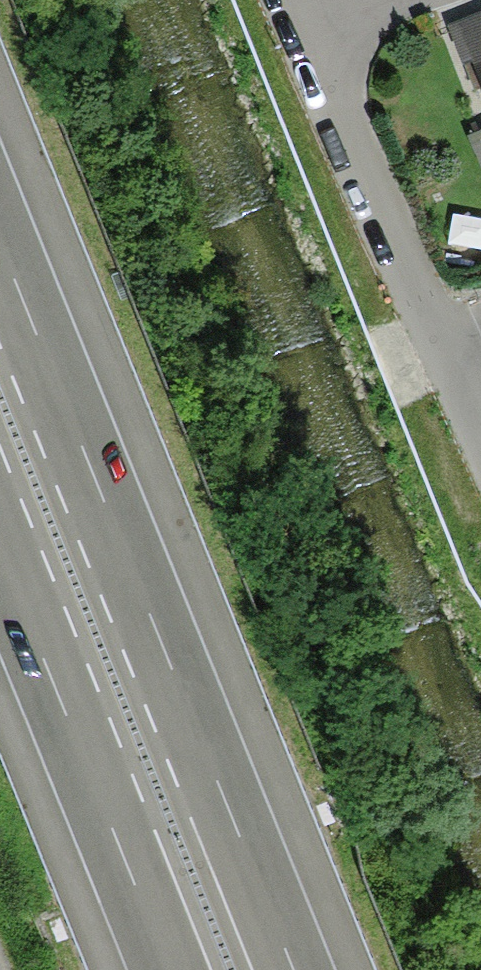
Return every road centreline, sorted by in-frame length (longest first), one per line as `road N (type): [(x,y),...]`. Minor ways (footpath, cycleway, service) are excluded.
road 1 (motorway): [(294,969),(0,244)]
road 2 (motorway): [(0,551),(170,969)]
road 3 (residential): [(428,333),(293,34)]
road 4 (residential): [(428,333),(480,448)]

